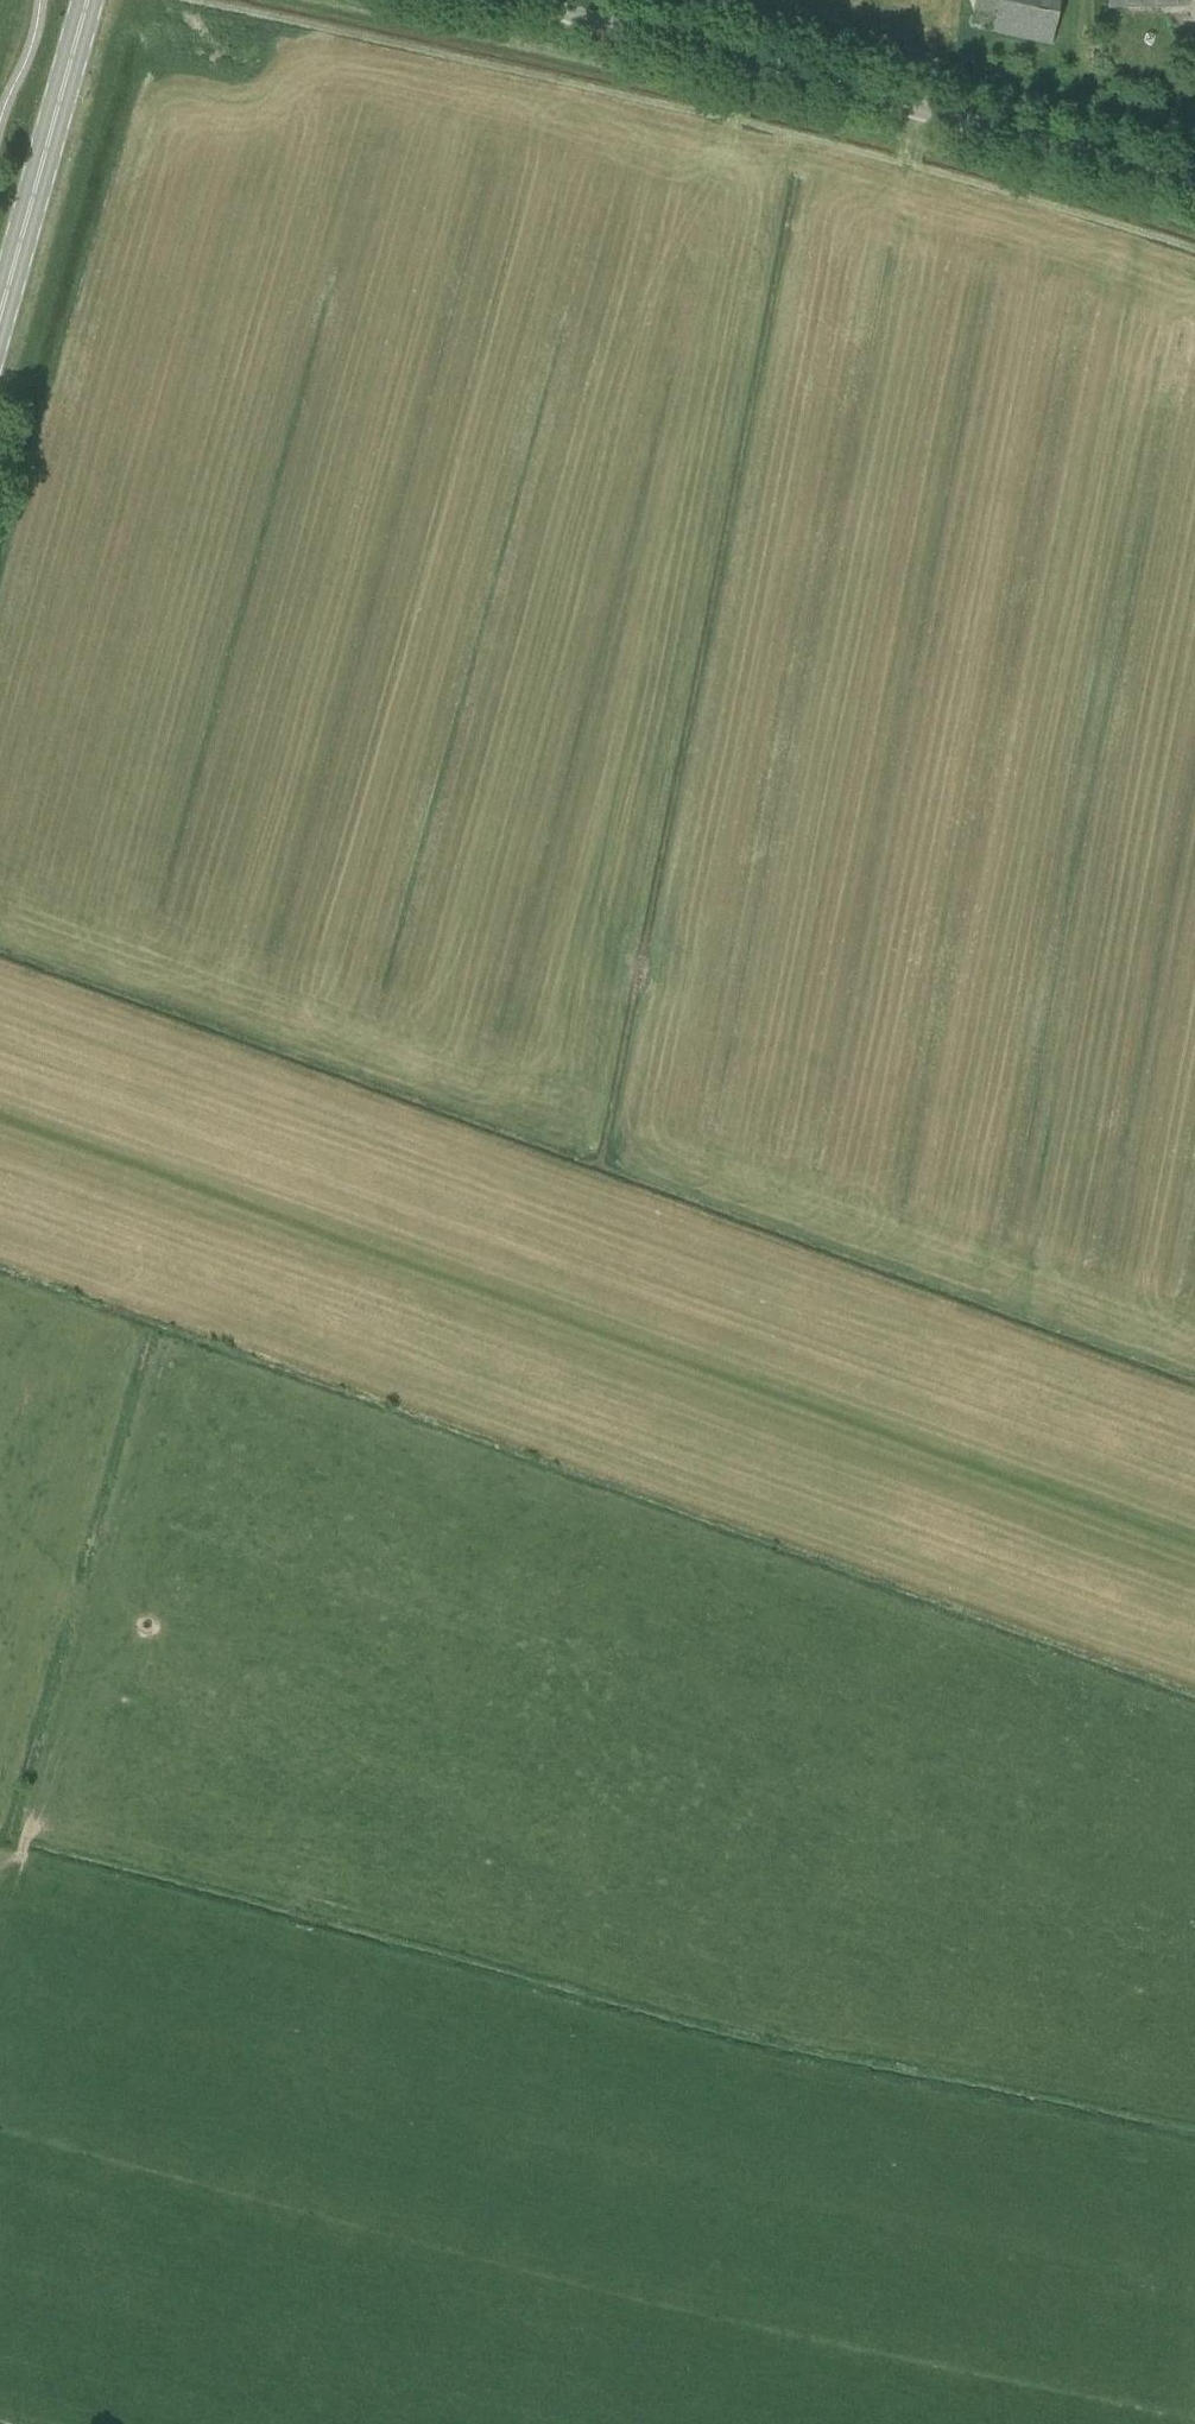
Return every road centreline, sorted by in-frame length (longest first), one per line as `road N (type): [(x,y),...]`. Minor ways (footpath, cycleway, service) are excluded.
road 1 (unclassified): [(1194,179),(521,0)]
road 2 (primary): [(0,311),(85,0)]

